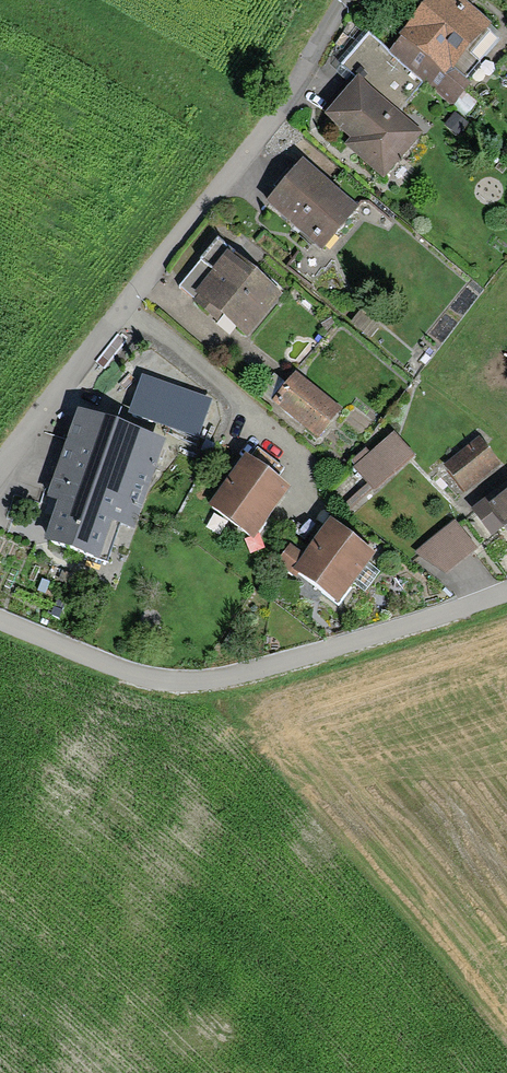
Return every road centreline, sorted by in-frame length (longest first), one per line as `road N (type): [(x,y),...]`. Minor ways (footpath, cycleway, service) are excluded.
road 1 (residential): [(347,0),(299,83),(0,463)]
road 2 (residential): [(506,589),(206,680),(156,678),(0,617)]

